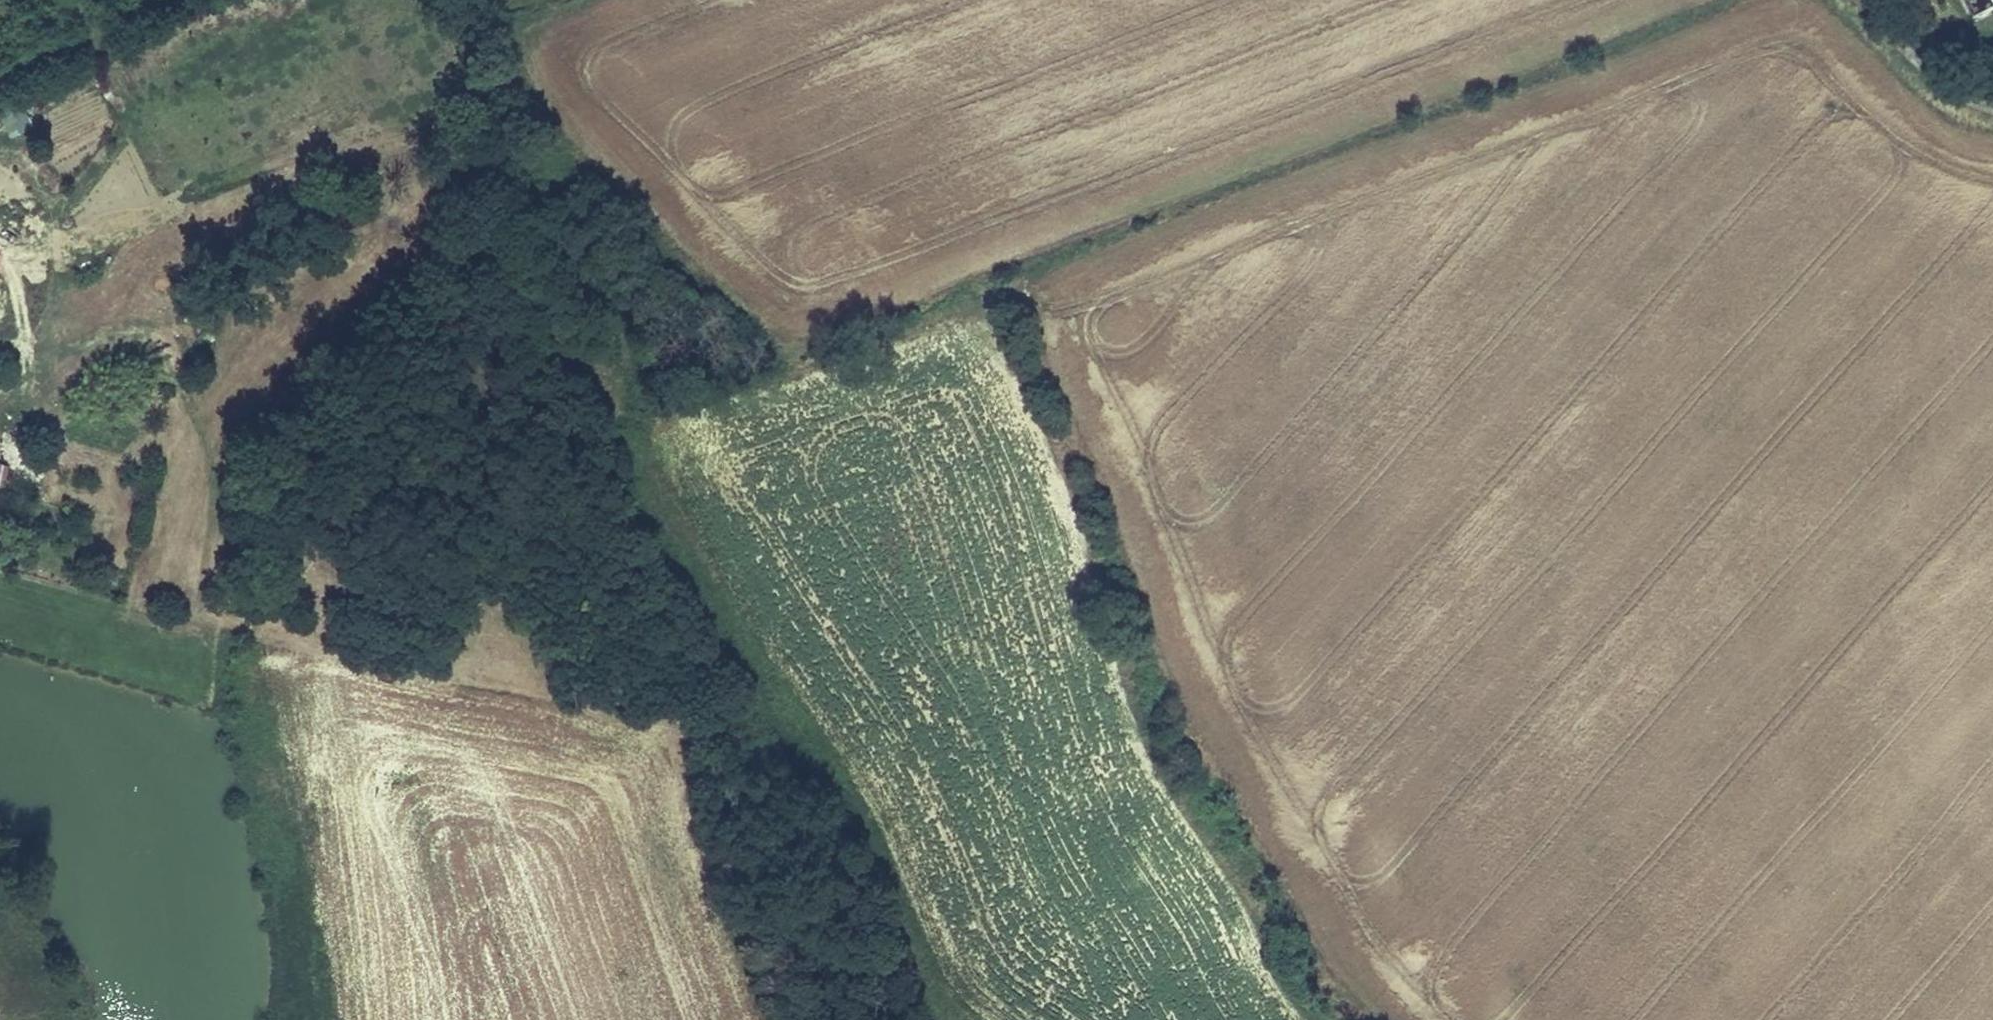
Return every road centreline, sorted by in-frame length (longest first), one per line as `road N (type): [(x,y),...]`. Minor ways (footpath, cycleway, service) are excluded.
road 1 (track): [(1992,121),(1926,84),(1858,0)]

